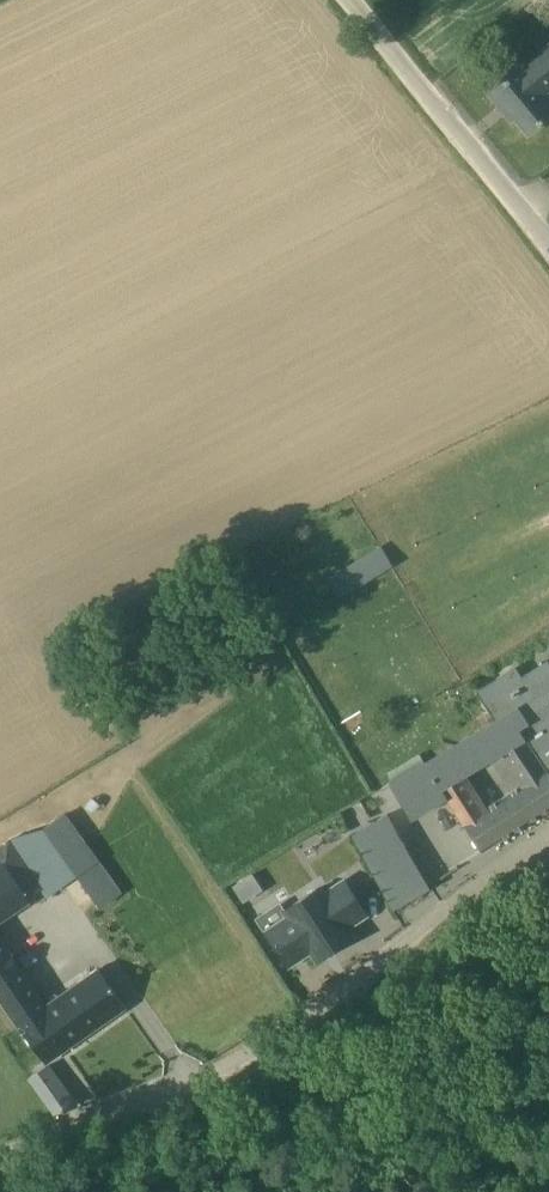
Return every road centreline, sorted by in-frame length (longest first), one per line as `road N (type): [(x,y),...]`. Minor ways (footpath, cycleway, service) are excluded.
road 1 (unclassified): [(0,1157),(239,1062),(548,841)]
road 2 (unclassified): [(548,241),(348,0)]

